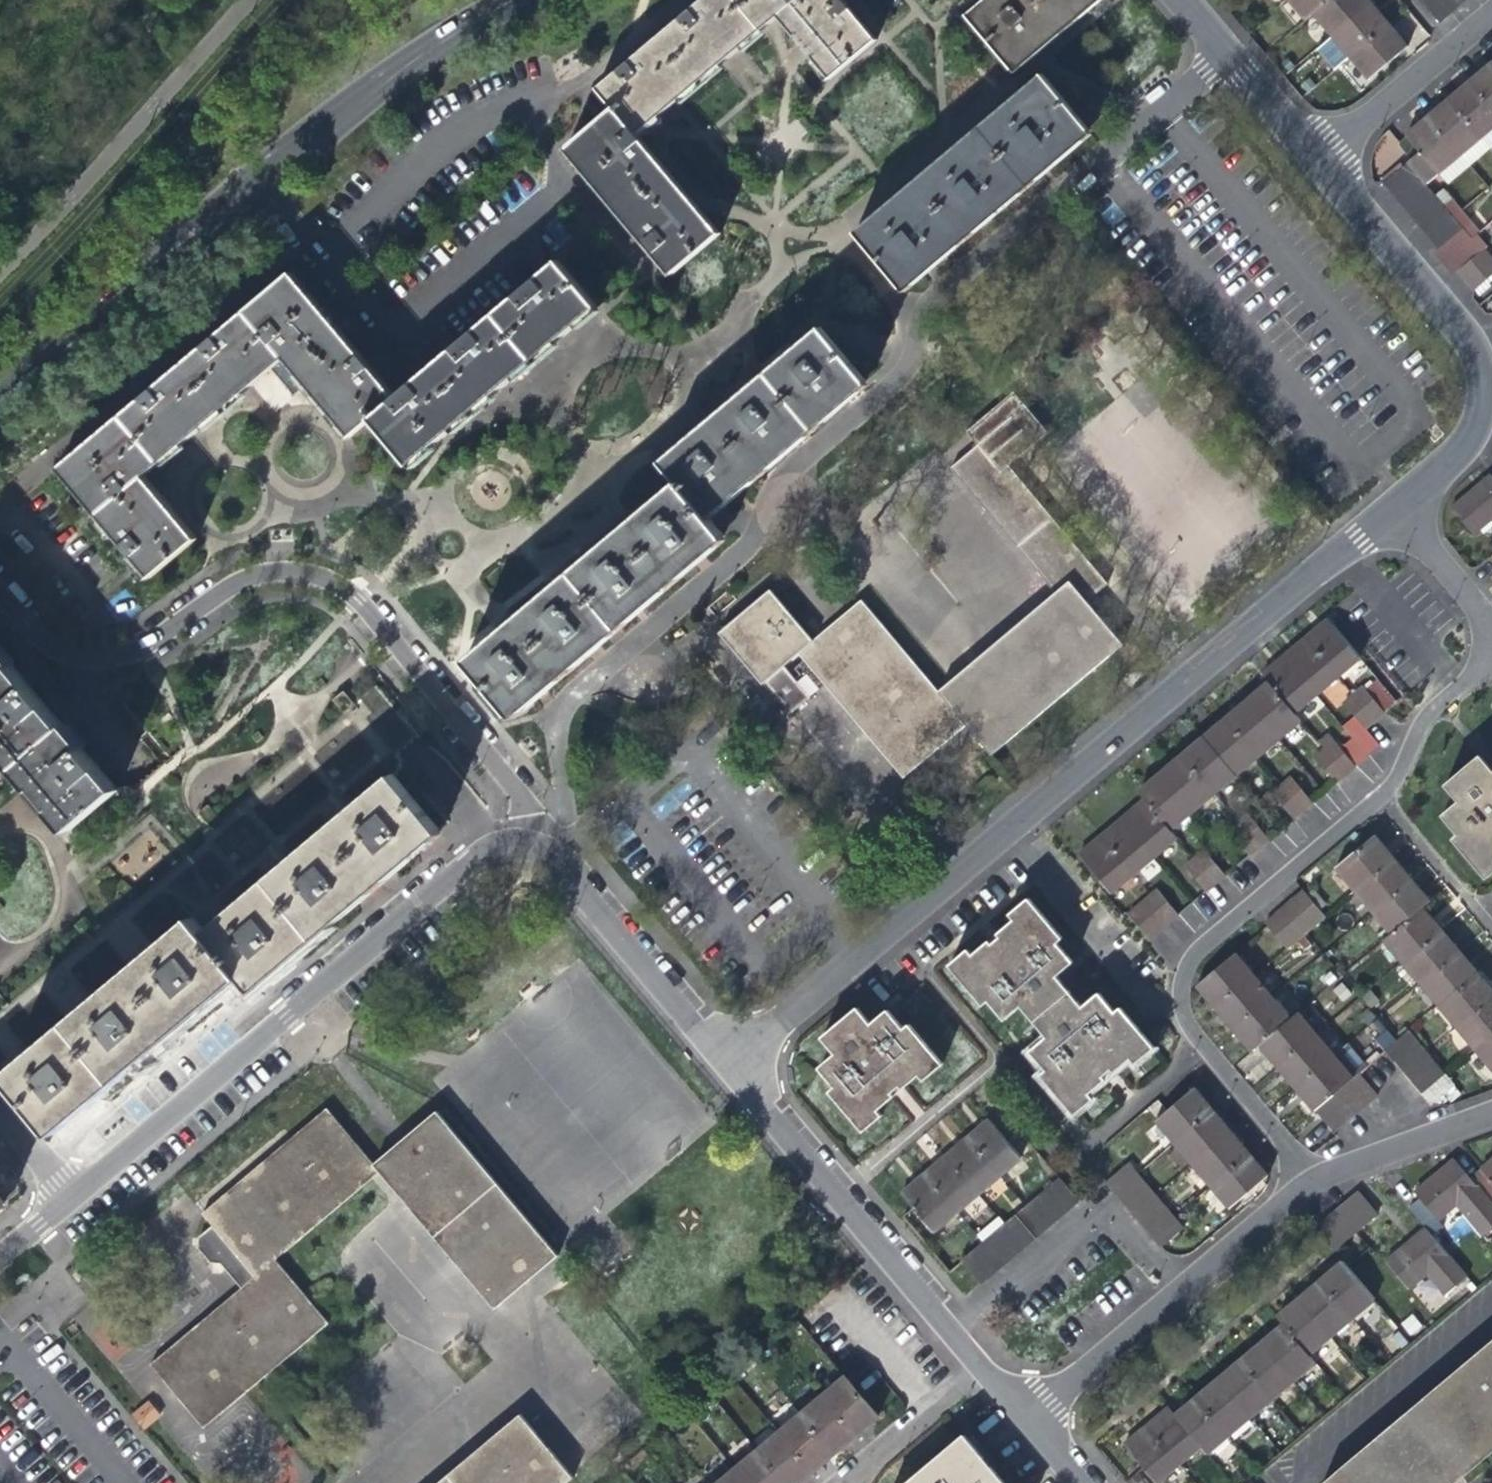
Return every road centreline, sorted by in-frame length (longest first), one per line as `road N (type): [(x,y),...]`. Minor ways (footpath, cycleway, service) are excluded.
road 1 (residential): [(730,1062),(1389,508)]
road 2 (residential): [(1296,1185),(1259,1129),(1172,1030),(1164,976),(1375,795),(1413,718),(1491,651)]
road 3 (residential): [(0,597),(40,640),(65,648),(119,644),(158,632),(243,578),(305,571),(356,601),(499,767),(516,794),(522,839)]
road 4 (residential): [(0,1254),(485,842),(522,839)]
road 5 (residential): [(1389,508),(1470,440),(1489,399),(1484,368),(1467,337),(1318,163)]
road 6 (residential): [(730,1062),(979,1363)]
road 7 (residential): [(1021,1413),(1296,1185)]
road 8 (residential): [(247,188),(0,399)]
road 9 (residential): [(509,0),(407,57),(247,188)]
road 10 (residential): [(522,839),(554,853),(730,1062)]
road 11 (residential): [(403,366),(247,188)]
road 12 (residential): [(1318,163),(1491,9)]
road 13 (residential): [(1318,163),(1181,0)]
road 14 (residential): [(1296,1185),(1491,1111)]
road 15 (residential): [(839,1482),(979,1363)]
road 16 (residential): [(1491,628),(1389,508)]

